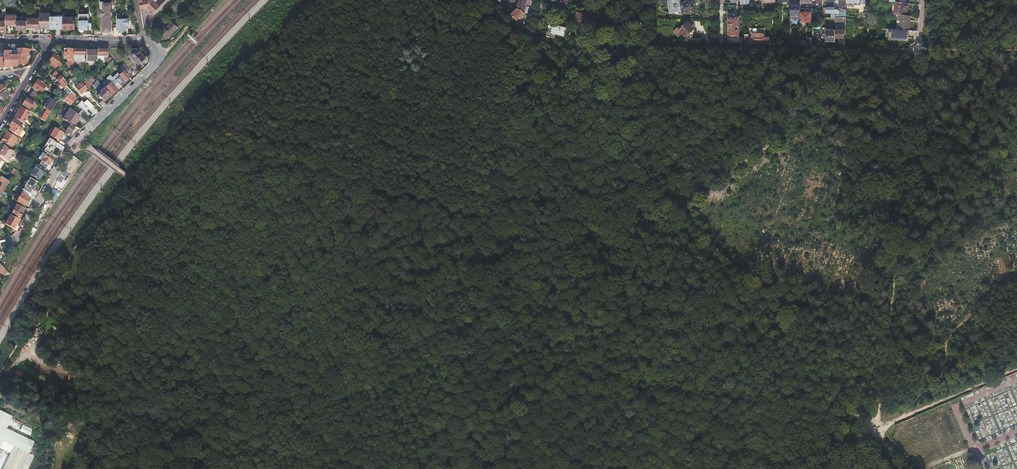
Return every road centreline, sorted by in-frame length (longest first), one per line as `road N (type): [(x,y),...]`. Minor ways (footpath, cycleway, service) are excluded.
road 1 (track): [(533,47),(878,427)]
road 2 (track): [(917,57),(878,427)]
road 3 (residential): [(50,41),(147,43),(154,62),(73,147),(19,236),(0,244)]
road 4 (track): [(533,47),(455,355)]

